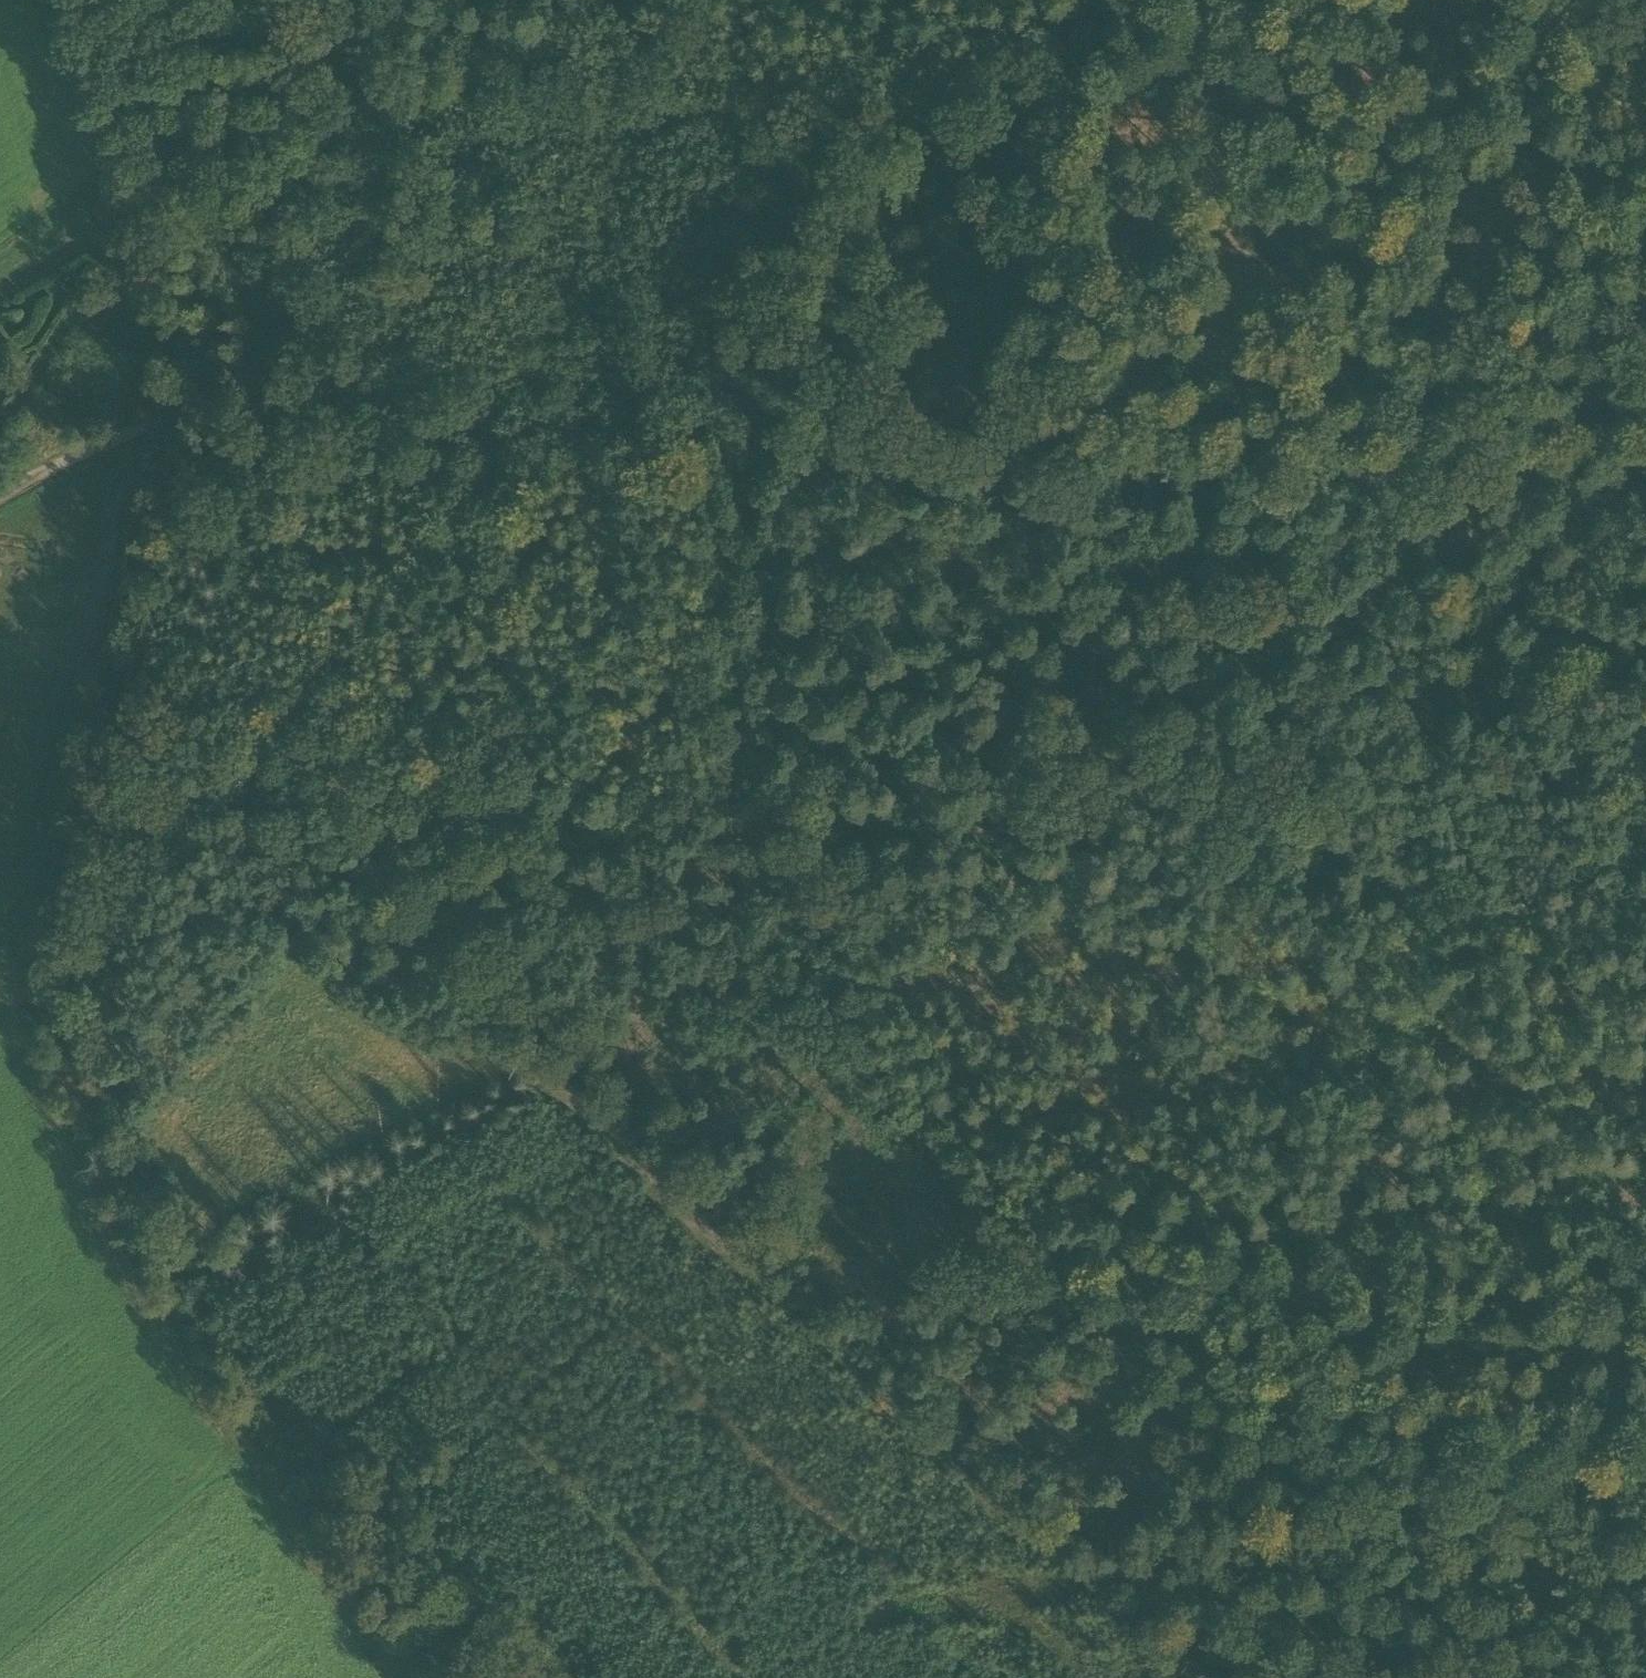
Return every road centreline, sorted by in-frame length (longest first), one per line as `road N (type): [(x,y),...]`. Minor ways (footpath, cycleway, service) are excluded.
road 1 (track): [(0,971),(122,1269),(393,1677)]
road 2 (track): [(638,0),(275,332),(220,399),(197,396)]
road 3 (track): [(51,0),(127,224),(0,428)]
road 4 (track): [(275,332),(275,0)]
road 5 (track): [(197,396),(0,495)]
road 6 (track): [(538,89),(721,98)]
road 7 (track): [(127,224),(219,89)]

